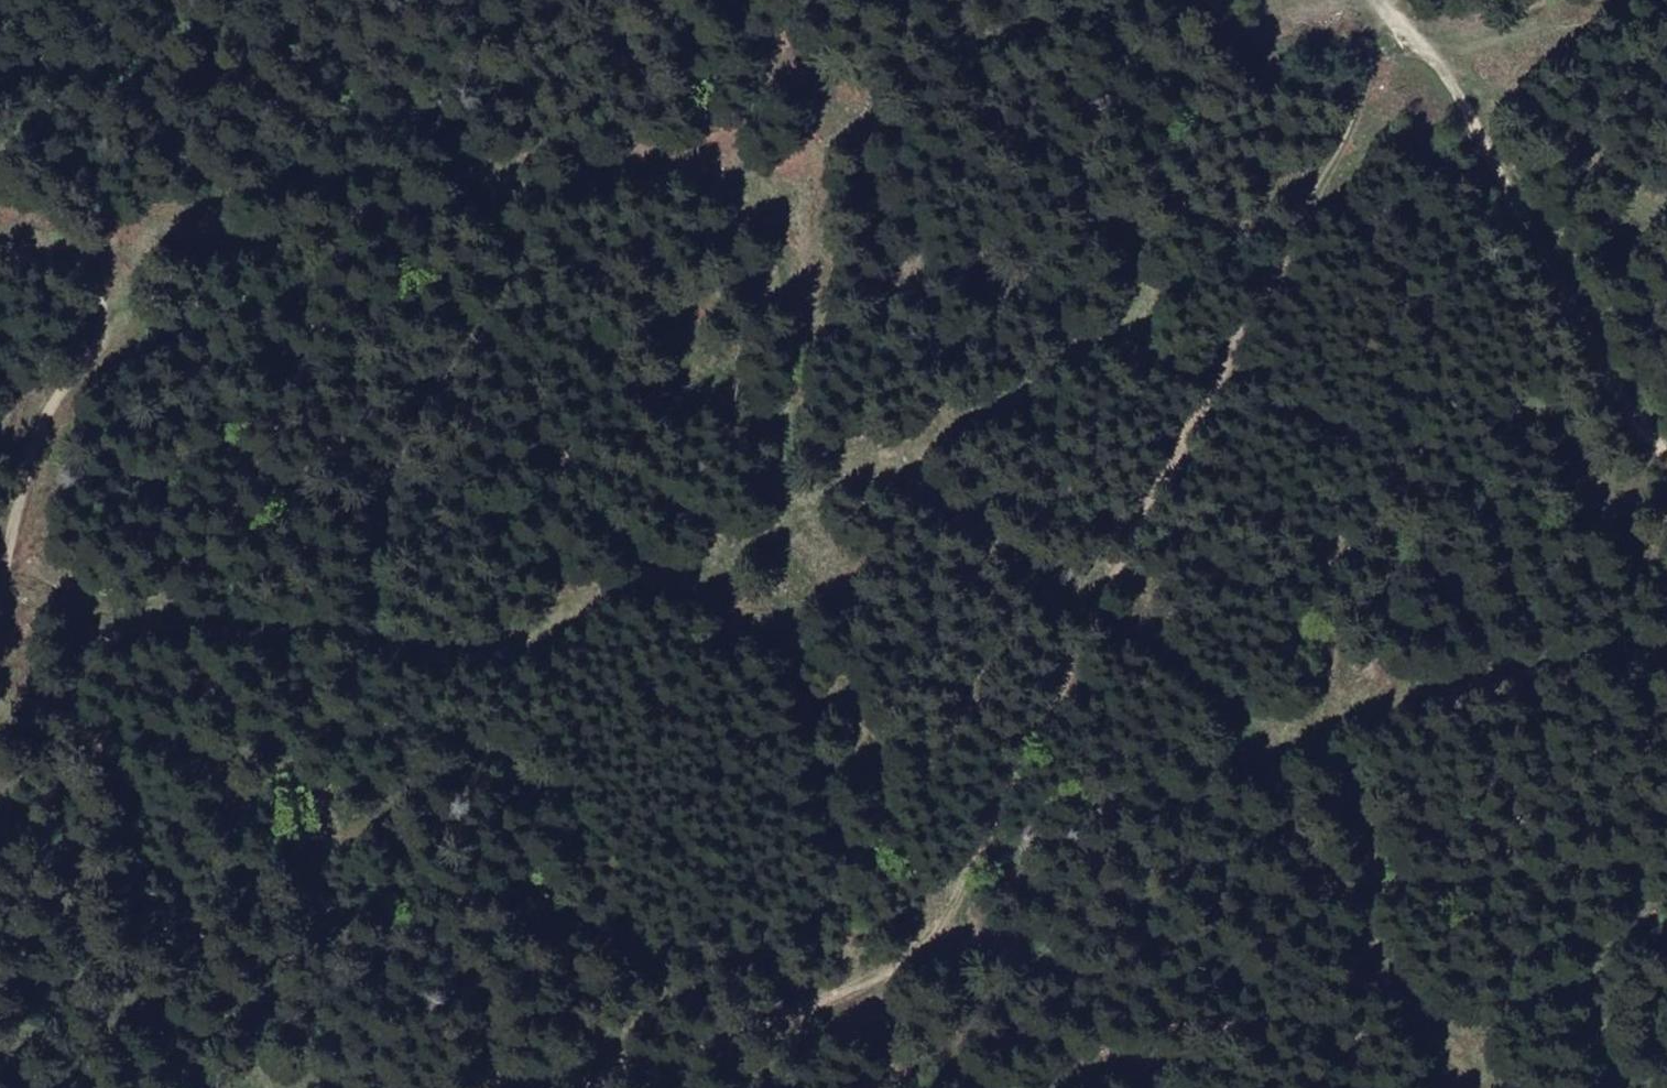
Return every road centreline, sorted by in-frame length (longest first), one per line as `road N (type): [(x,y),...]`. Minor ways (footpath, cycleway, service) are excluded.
road 1 (track): [(1362,0),(1403,28),(1278,334),(1114,560),(997,918),(897,986),(572,1087)]
road 2 (track): [(0,676),(28,653),(28,471),(75,372),(117,310),(111,232),(0,155)]
road 3 (track): [(1403,28),(1447,65),(1528,205),(1666,395)]

